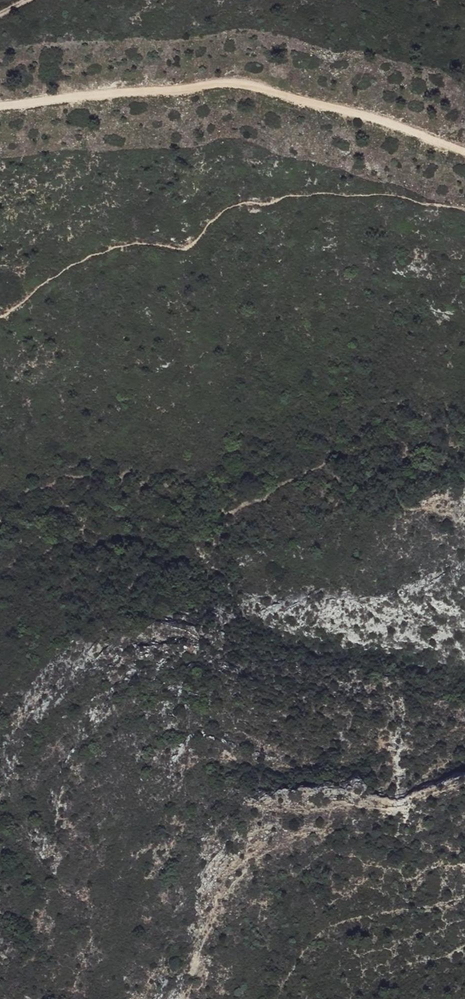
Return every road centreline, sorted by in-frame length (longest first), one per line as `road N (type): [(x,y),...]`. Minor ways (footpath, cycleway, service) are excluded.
road 1 (track): [(0,106),(236,81),(464,152)]

